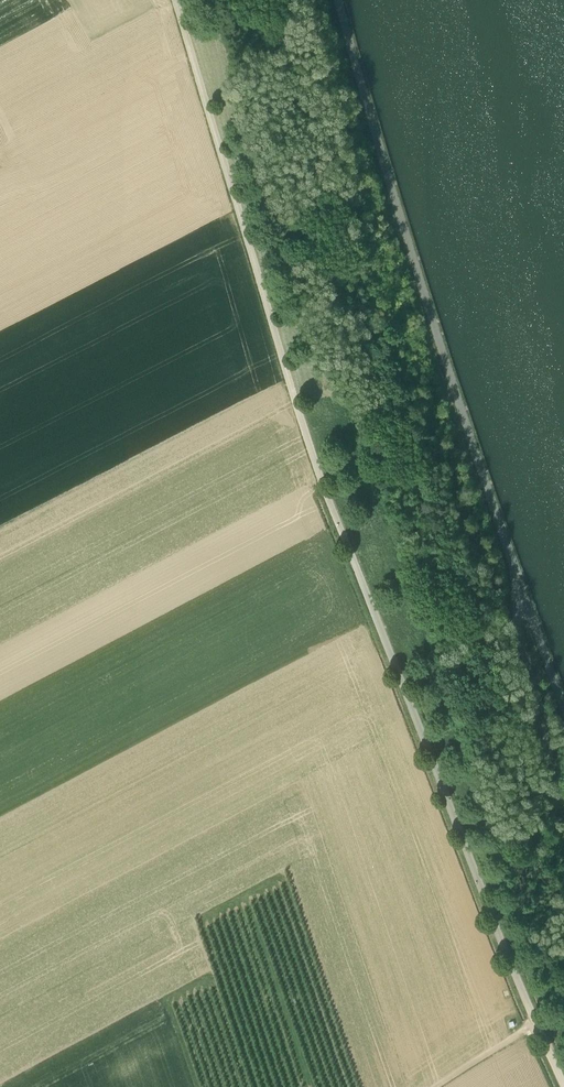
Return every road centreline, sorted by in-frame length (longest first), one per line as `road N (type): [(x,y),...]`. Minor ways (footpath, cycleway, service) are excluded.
road 1 (unclassified): [(563,1085),(325,488),(217,163),(174,0)]
road 2 (track): [(433,1086),(537,1025)]

